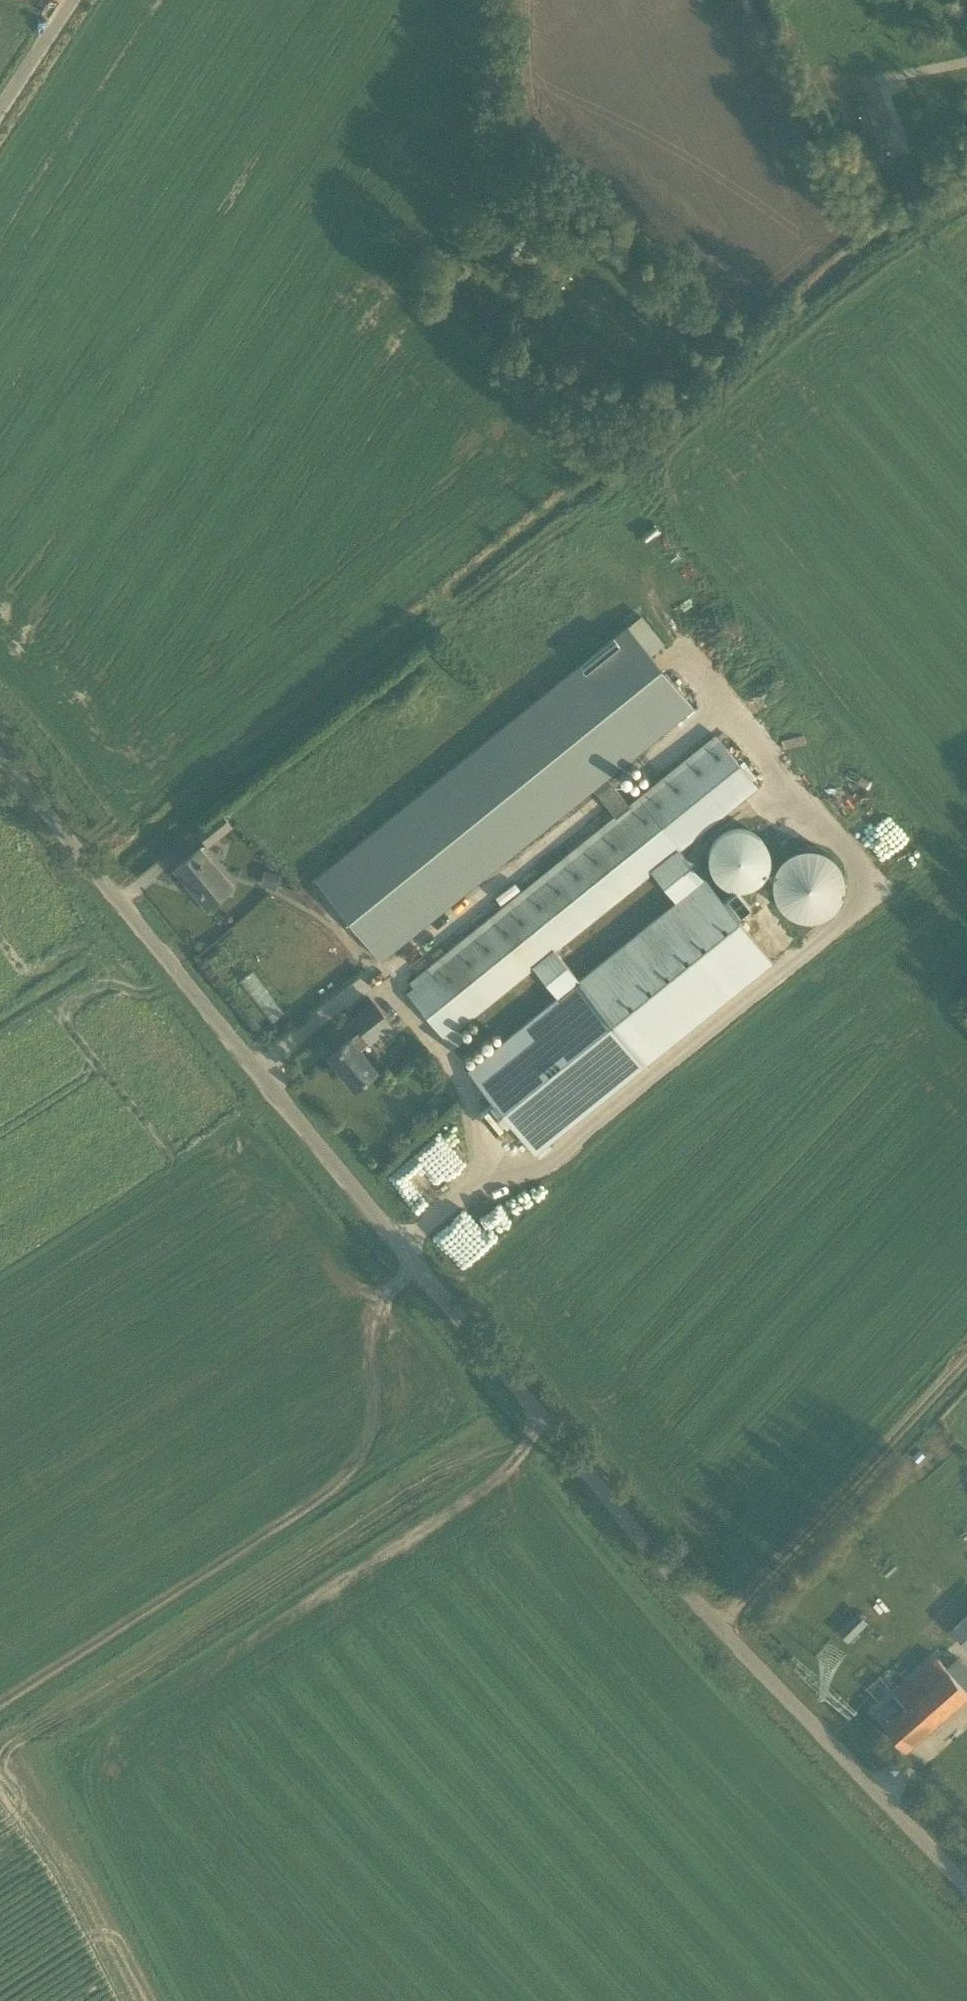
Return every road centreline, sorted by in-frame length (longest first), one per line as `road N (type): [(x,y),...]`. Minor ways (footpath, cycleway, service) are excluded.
road 1 (unclassified): [(719,1627),(646,1550),(88,868),(0,776)]
road 2 (unclassified): [(966,1886),(719,1627)]
road 3 (unclassified): [(719,1627),(966,1371)]
road 4 (unclassified): [(0,110),(71,0)]

